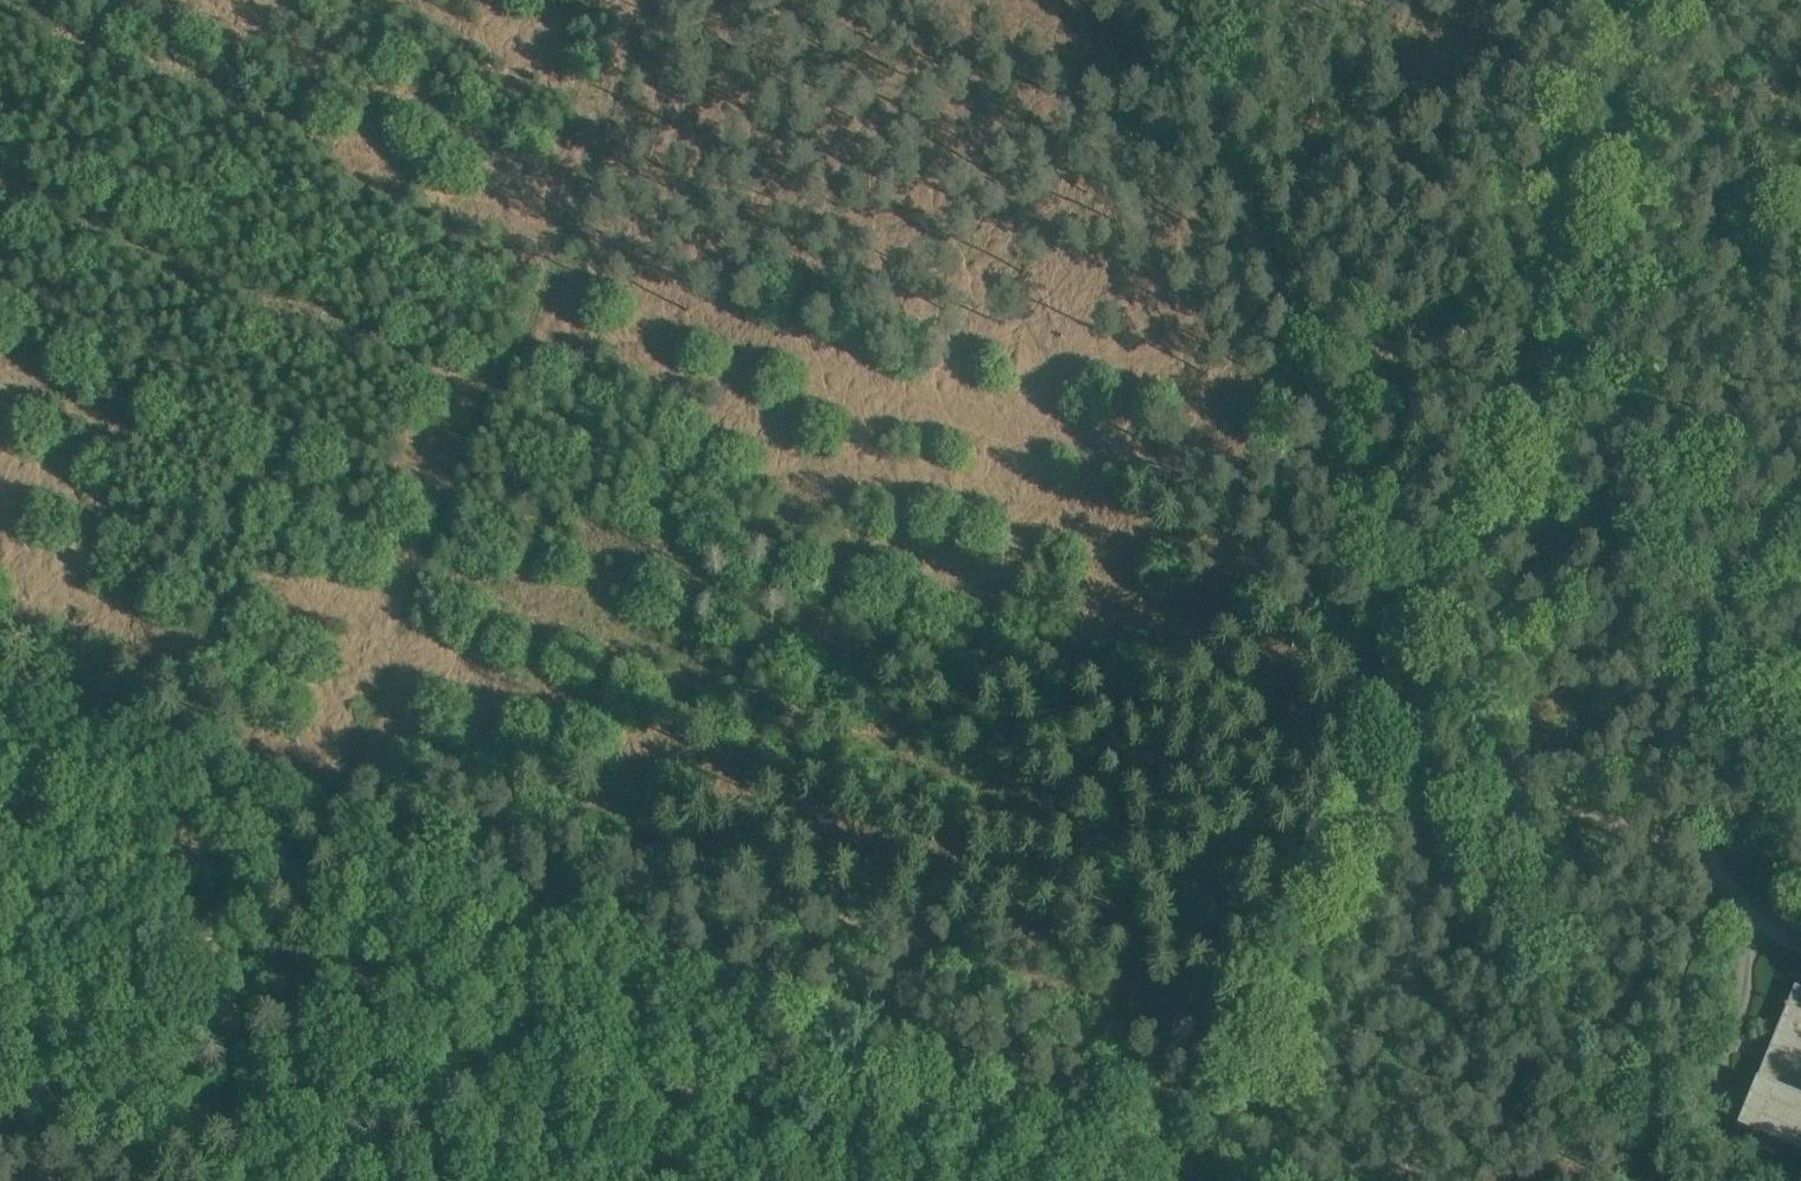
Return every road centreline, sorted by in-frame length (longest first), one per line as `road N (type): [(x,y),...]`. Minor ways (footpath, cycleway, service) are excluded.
road 1 (track): [(0,650),(386,803),(1271,1180)]
road 2 (track): [(678,0),(386,803),(236,1180)]
road 3 (track): [(1761,887),(1505,729),(1424,650),(1184,0)]
road 4 (track): [(1424,650),(1211,1180)]
road 5 (track): [(268,756),(219,878)]

